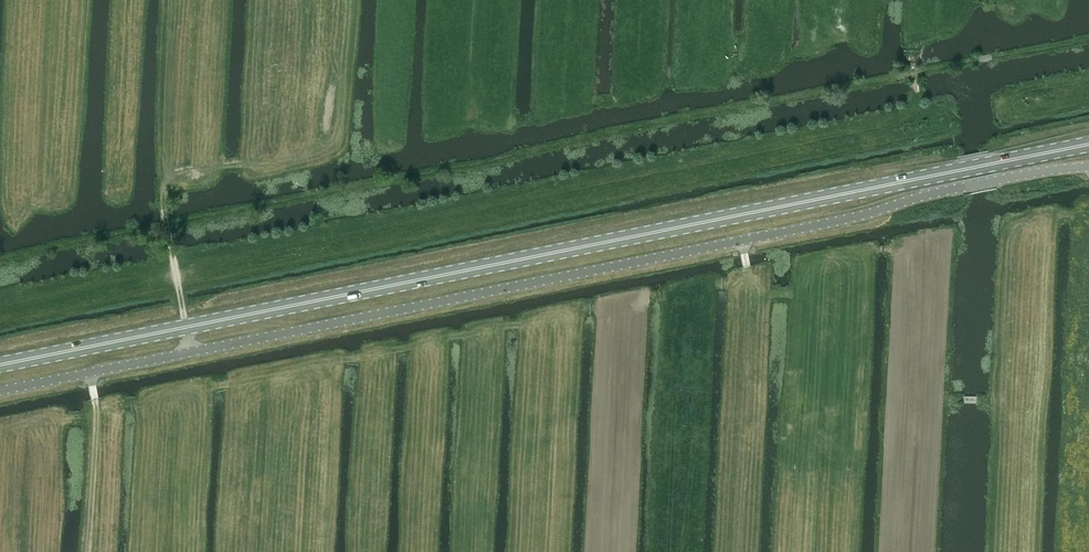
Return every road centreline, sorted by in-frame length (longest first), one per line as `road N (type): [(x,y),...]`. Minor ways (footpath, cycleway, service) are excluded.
road 1 (unclassified): [(1088,165),(0,388)]
road 2 (primary): [(0,365),(1088,143)]
road 3 (track): [(87,551),(94,423),(85,371)]
road 4 (track): [(162,188),(190,349)]

